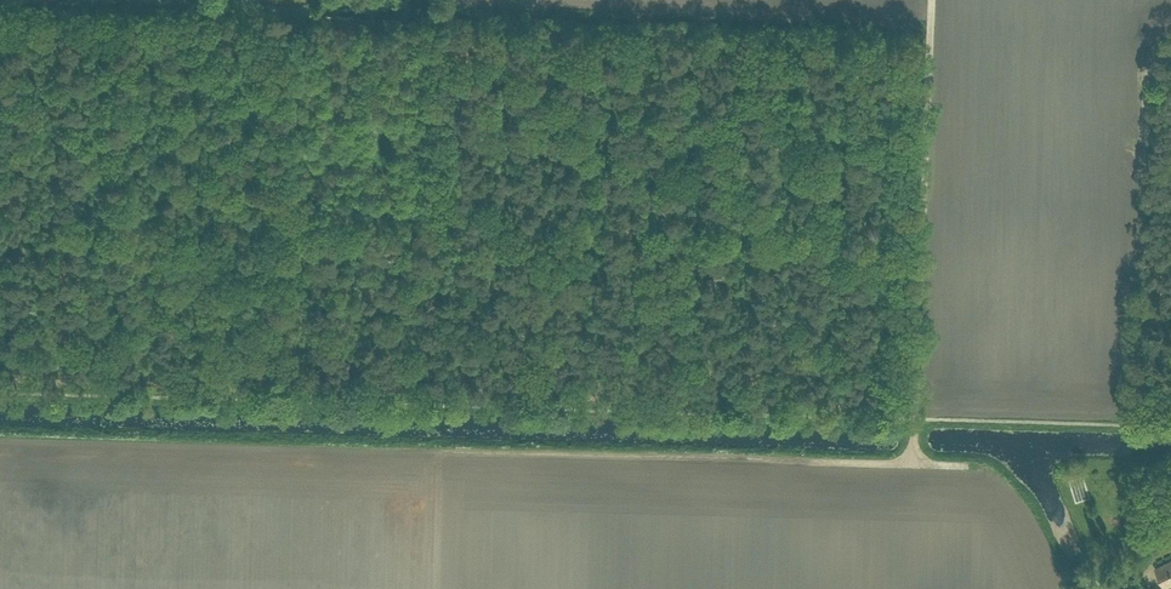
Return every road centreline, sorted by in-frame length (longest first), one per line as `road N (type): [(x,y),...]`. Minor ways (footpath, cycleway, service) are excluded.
road 1 (unclassified): [(929,0),(913,463)]

